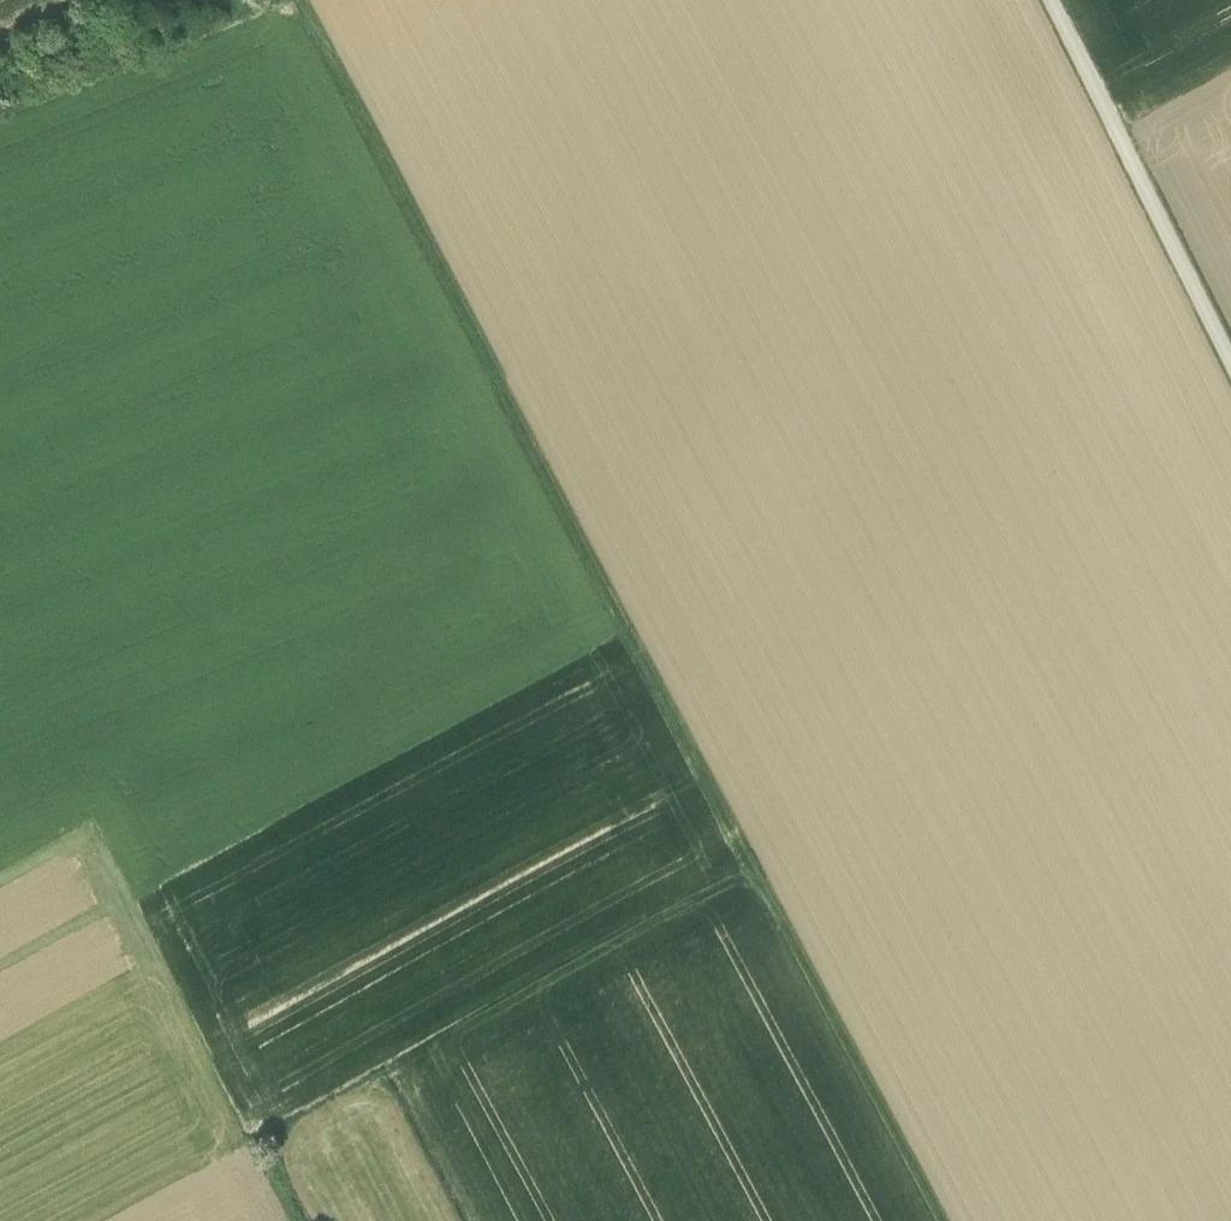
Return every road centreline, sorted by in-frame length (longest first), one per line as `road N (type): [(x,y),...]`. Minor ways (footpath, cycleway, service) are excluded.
road 1 (track): [(947,1220),(296,0)]
road 2 (unclassified): [(1230,357),(1055,0)]

